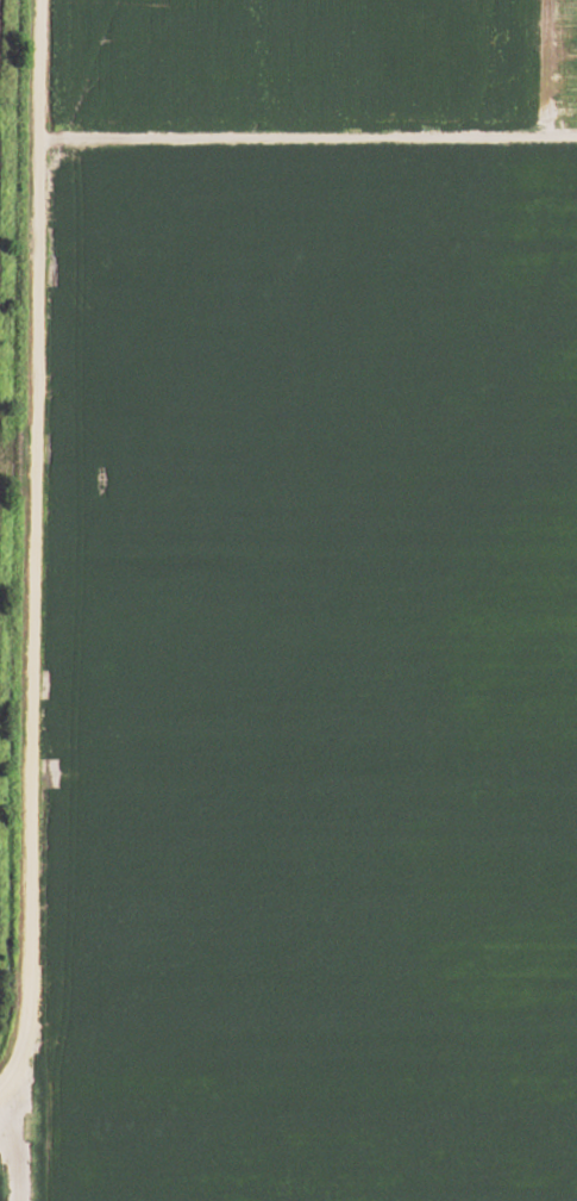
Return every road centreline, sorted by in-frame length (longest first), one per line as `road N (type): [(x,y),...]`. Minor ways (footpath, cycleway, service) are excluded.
road 1 (residential): [(0,1075),(15,1018),(31,0)]
road 2 (track): [(30,141),(576,137)]
road 3 (track): [(0,1079),(13,1104),(15,1200)]

